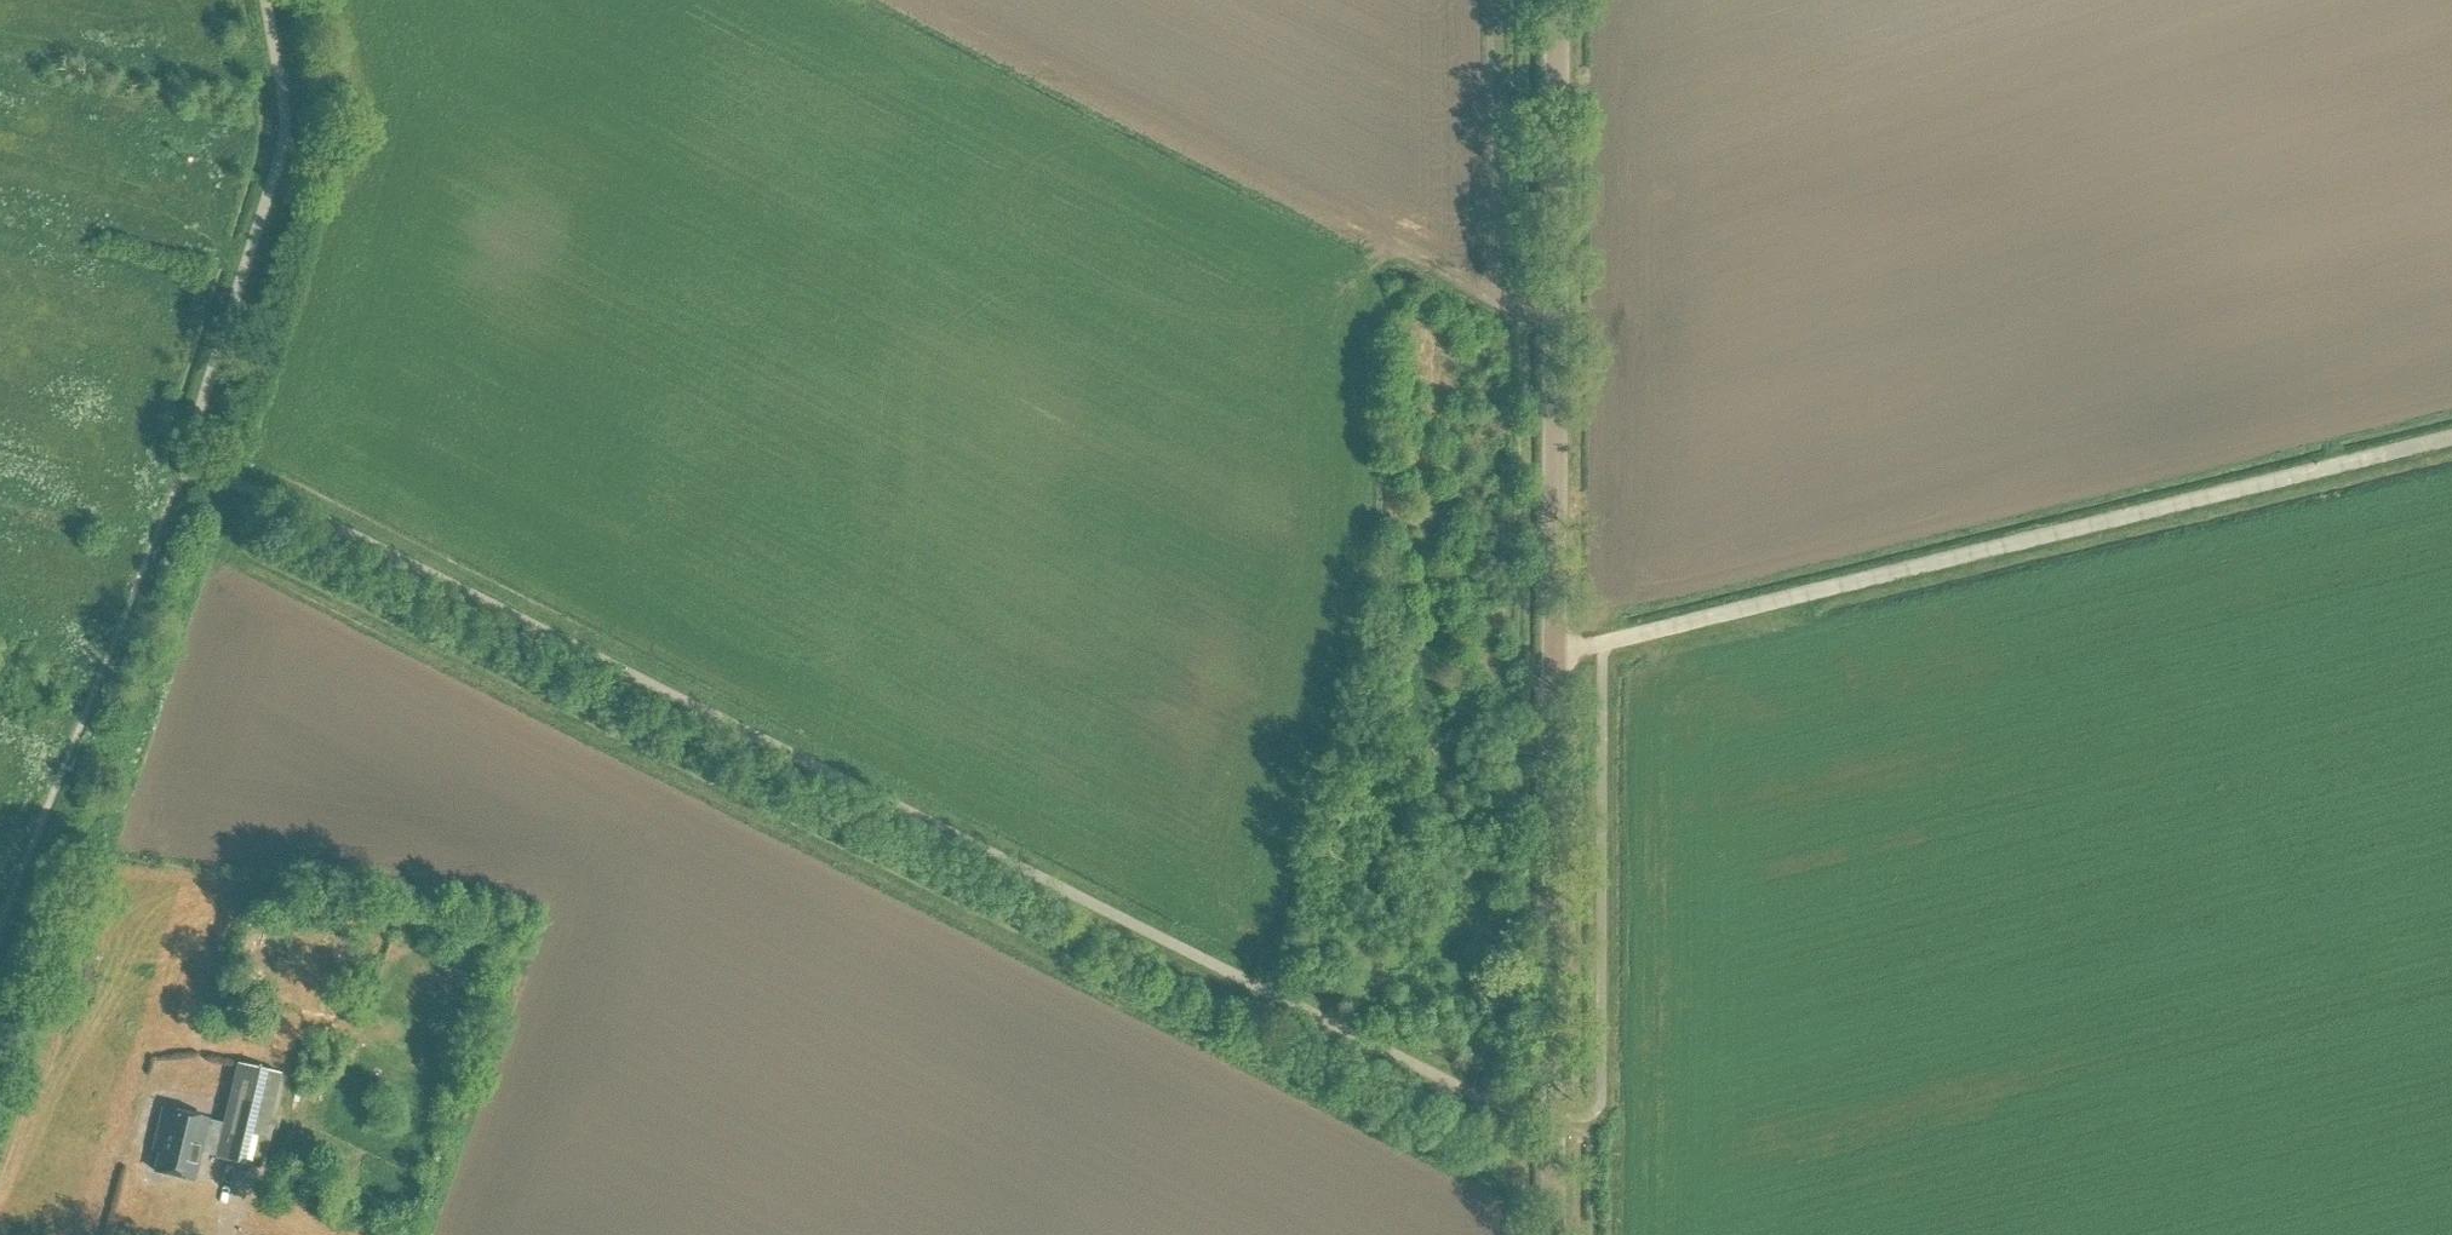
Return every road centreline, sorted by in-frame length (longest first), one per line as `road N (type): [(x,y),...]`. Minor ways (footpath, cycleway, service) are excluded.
road 1 (unclassified): [(1555,659),(2451,438)]
road 2 (tertiary): [(1559,0),(1555,659)]
road 3 (tertiary): [(1555,659),(1554,1234)]

